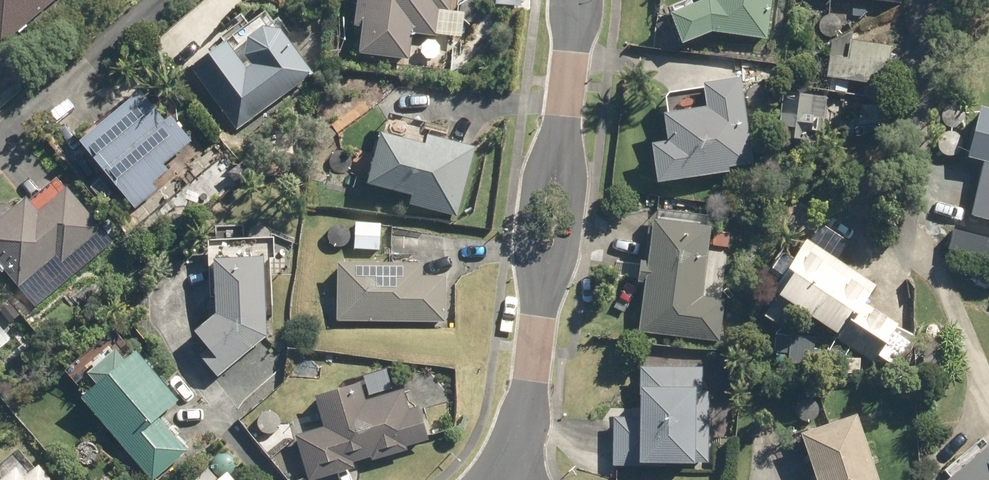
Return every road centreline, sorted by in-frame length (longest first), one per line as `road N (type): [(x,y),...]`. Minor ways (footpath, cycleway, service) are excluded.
road 1 (residential): [(561,124),(576,187),(568,252),(538,311)]
road 2 (residential): [(538,311),(526,243),(531,185),(561,124)]
road 3 (residential): [(494,479),(526,424),(538,311)]
road 4 (residential): [(561,124),(570,0)]

